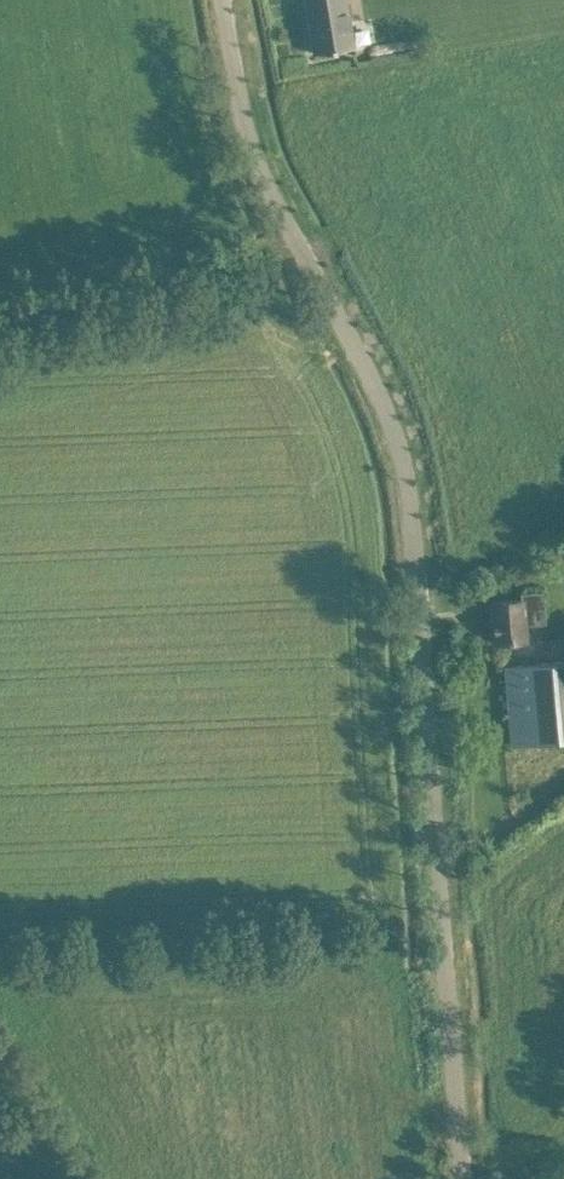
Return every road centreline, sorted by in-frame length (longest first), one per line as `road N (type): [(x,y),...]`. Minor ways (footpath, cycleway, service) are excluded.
road 1 (unclassified): [(462,1178),(407,477),(384,399),(276,204),(242,117),(222,0)]
road 2 (track): [(295,239),(0,315)]

